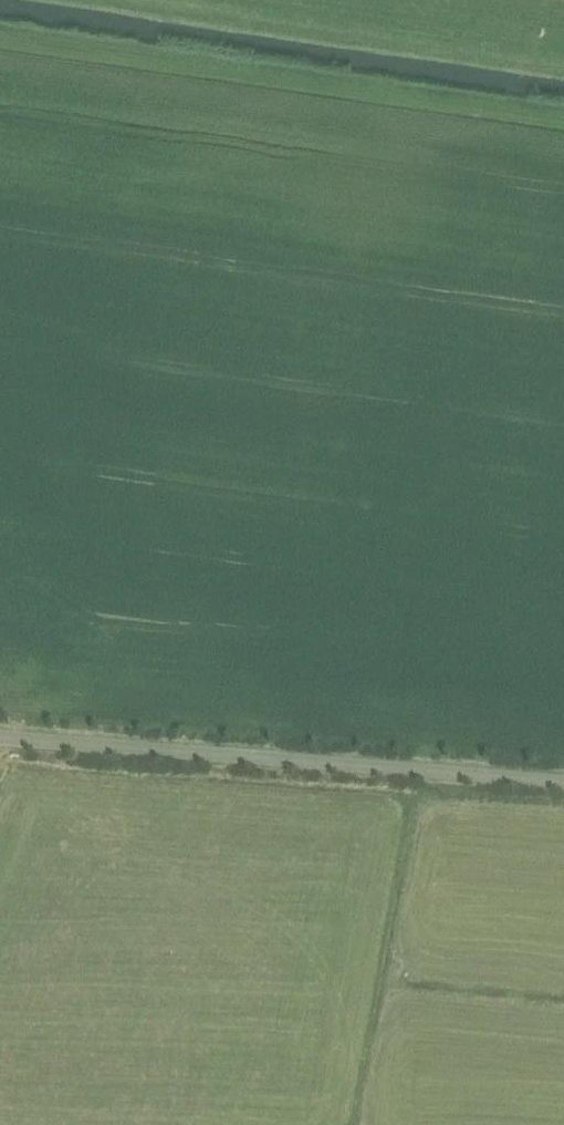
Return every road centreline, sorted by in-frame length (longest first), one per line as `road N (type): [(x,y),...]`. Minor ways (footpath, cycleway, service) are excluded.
road 1 (unclassified): [(563,782),(0,736)]

